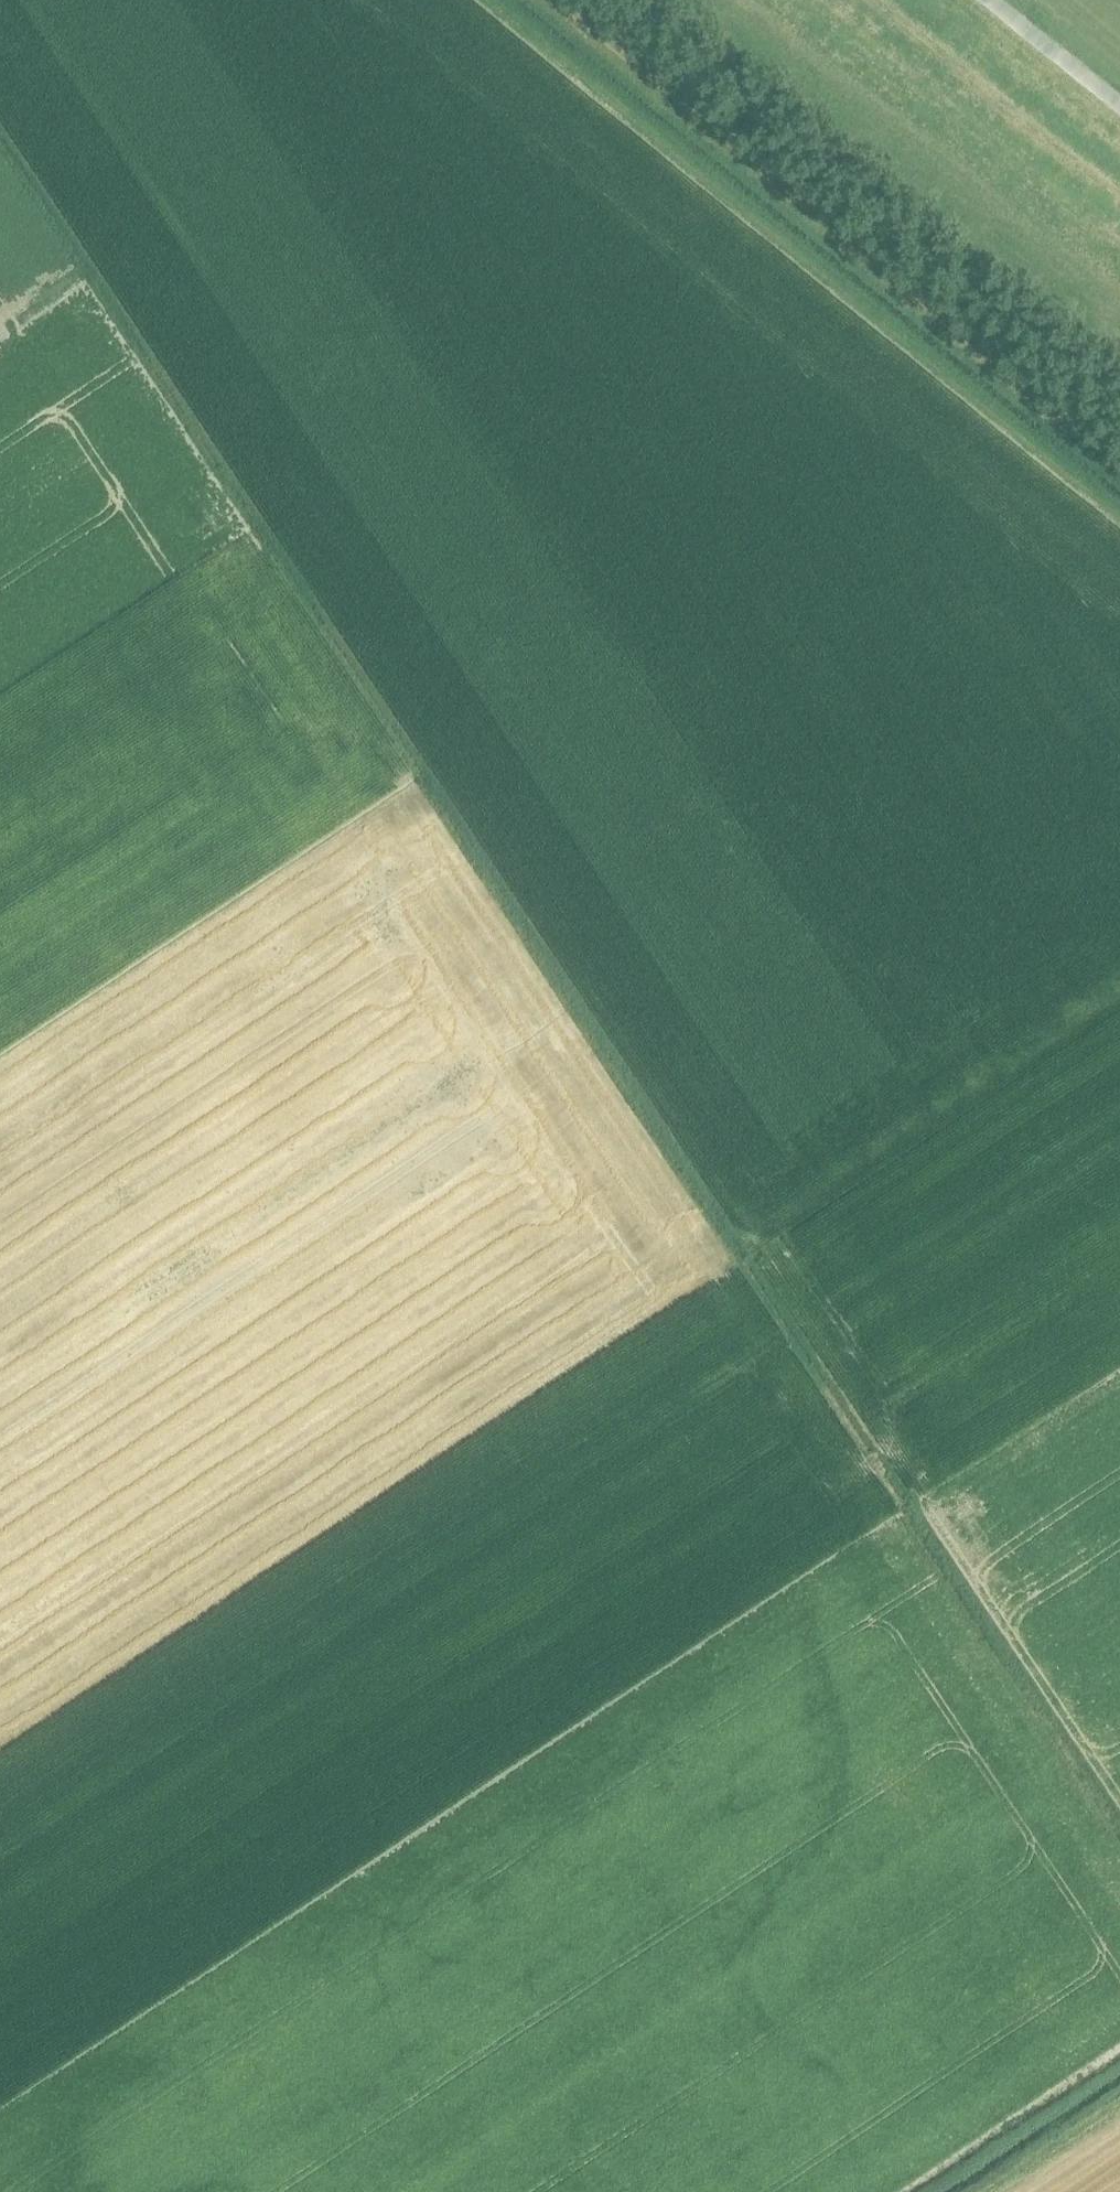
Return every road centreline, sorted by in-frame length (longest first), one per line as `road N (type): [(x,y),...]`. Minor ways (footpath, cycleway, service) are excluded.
road 1 (track): [(554,0),(1119,466)]
road 2 (unclassified): [(980,0),(1119,113)]

